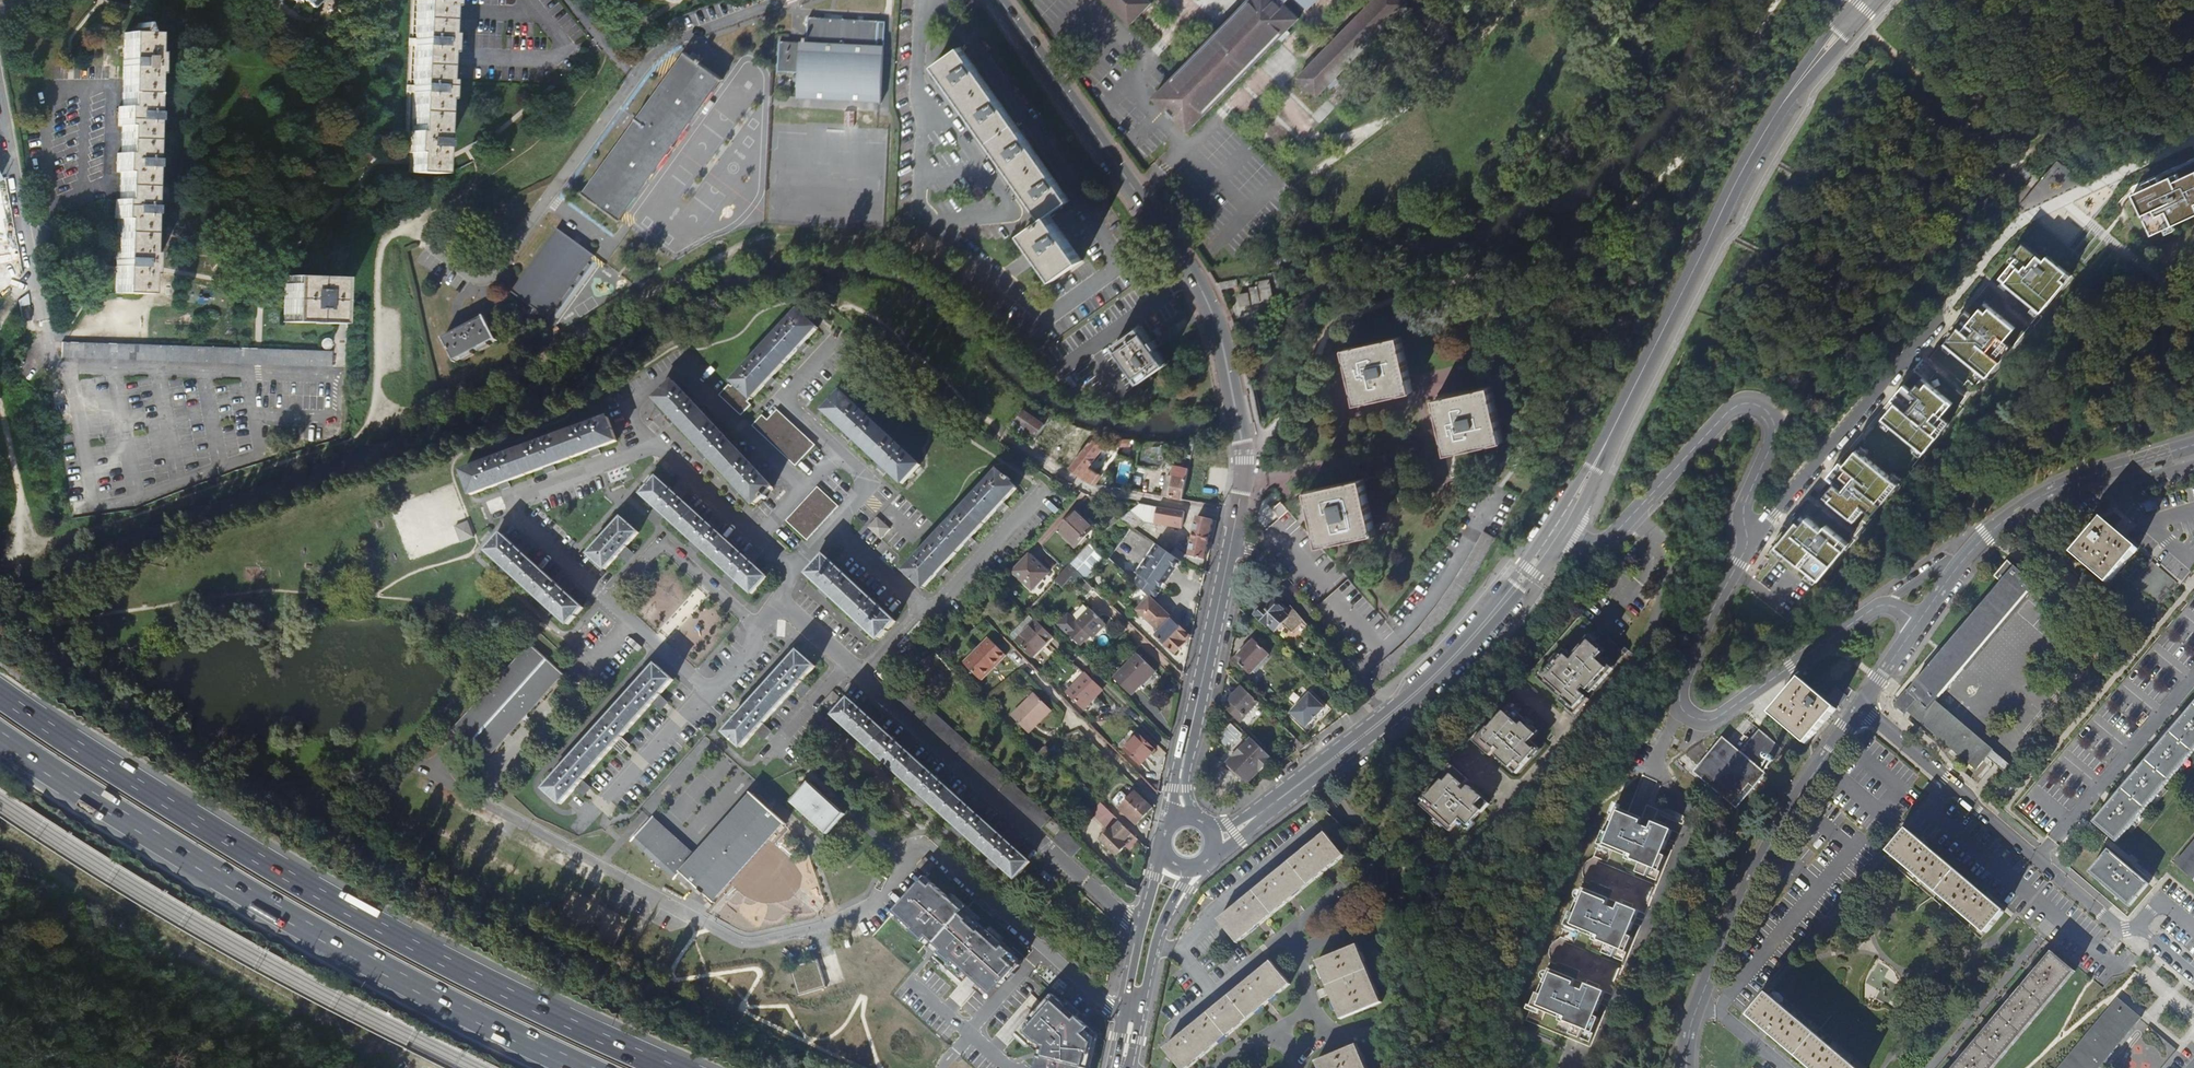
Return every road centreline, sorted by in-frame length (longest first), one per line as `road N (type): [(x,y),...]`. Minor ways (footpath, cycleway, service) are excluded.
road 1 (motorway): [(669,1067),(310,889),(0,695)]
road 2 (motorway): [(0,736),(297,923),(586,1067)]
road 3 (secondary): [(1563,521),(1779,109),(1867,0)]
road 4 (tertiary): [(1239,422),(1202,291),(999,0)]
road 5 (residential): [(776,601),(1139,928)]
road 6 (residential): [(1861,706),(2114,928),(2149,937),(2193,976)]
road 7 (residential): [(1861,706),(1758,866),(1697,1007),(1686,1067)]
road 8 (residential): [(1746,533),(1743,509),(1778,424),(1759,401),(1724,414),(1619,530),(1584,540),(1563,521)]
road 9 (residential): [(1683,712),(1657,762),(1690,815),(1590,1048)]
road 10 (residential): [(1952,299),(1746,533)]
road 11 (tertiary): [(1236,514),(1180,771),(1184,818)]
road 12 (secondary): [(1378,722),(1480,626),(1563,521)]
road 13 (residential): [(1919,620),(1877,606),(1715,718),(1683,712)]
road 14 (residential): [(1969,554),(2045,493),(2193,445)]
road 15 (residential): [(1236,514),(1085,488),(1004,434)]
road 16 (residential): [(0,111),(50,354)]
road 17 (track): [(1004,434),(883,322),(839,302),(816,309)]
road 18 (secondary): [(1128,1067),(1161,924),(1199,863)]
road 19 (residential): [(1746,533),(1683,712)]
road 20 (secondary): [(1139,928),(1112,1067)]

